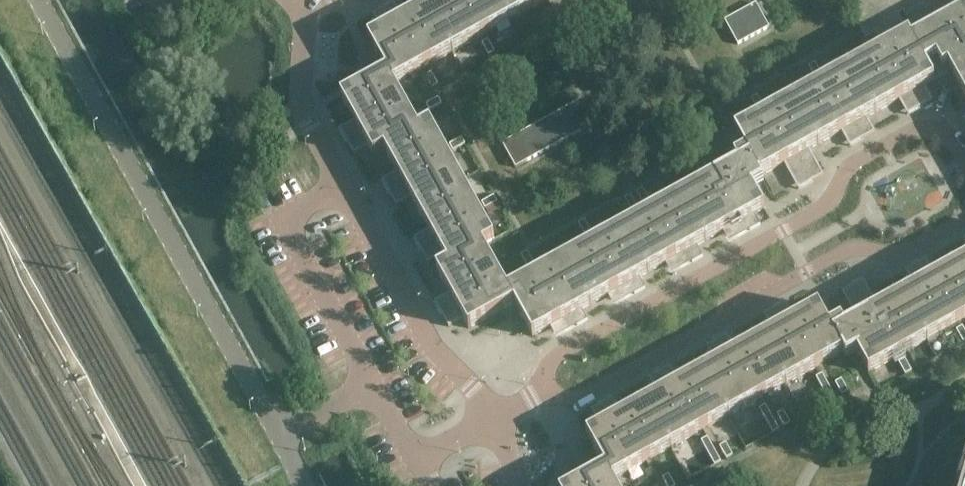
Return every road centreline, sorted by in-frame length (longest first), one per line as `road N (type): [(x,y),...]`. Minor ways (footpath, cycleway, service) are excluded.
road 1 (residential): [(964,163),(948,135),(919,129),(855,160),(819,208),(547,362)]
road 2 (residential): [(274,440),(37,0)]
road 3 (residential): [(542,391),(573,400),(851,249),(906,250),(964,219)]
road 4 (residential): [(499,416),(434,349),(343,187)]
road 5 (residential): [(343,187),(287,220),(374,387)]
road 6 (residential): [(343,187),(299,104),(305,10)]

